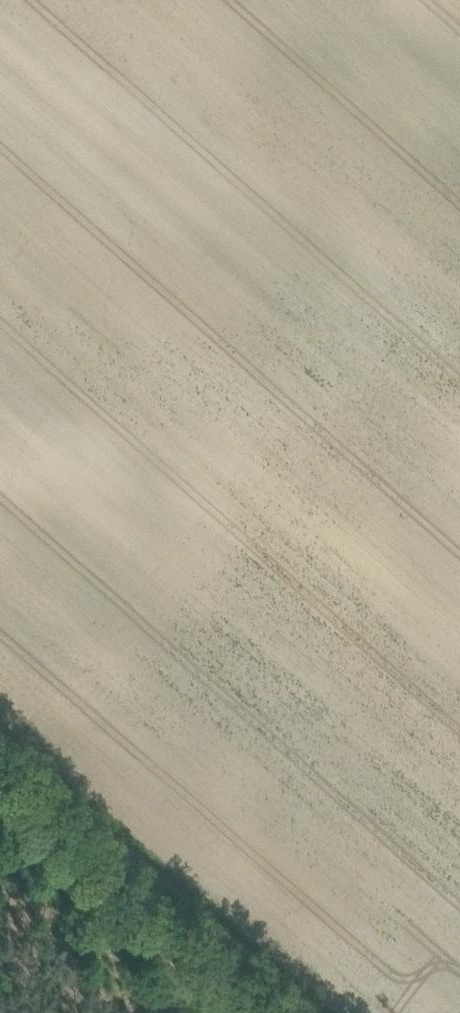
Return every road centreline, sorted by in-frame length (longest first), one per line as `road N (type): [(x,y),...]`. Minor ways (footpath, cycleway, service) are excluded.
road 1 (unclassified): [(256,1012),(0,790)]

